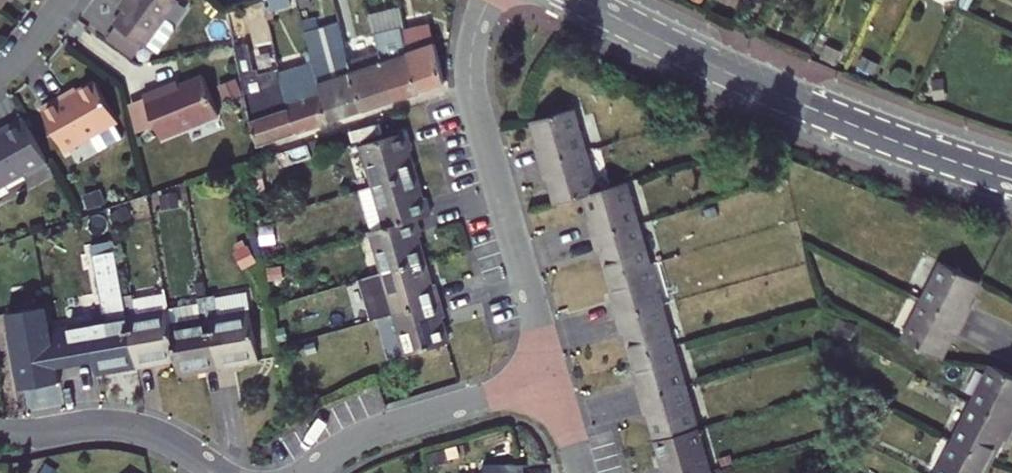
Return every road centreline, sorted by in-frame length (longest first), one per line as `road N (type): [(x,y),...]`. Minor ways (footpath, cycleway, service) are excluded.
road 1 (tertiary): [(582,0),(789,99),(1011,179)]
road 2 (residential): [(488,0),(472,43),(471,88),(553,381)]
road 3 (residential): [(553,381),(360,438),(303,472)]
road 4 (residential): [(222,472),(137,429),(13,432)]

